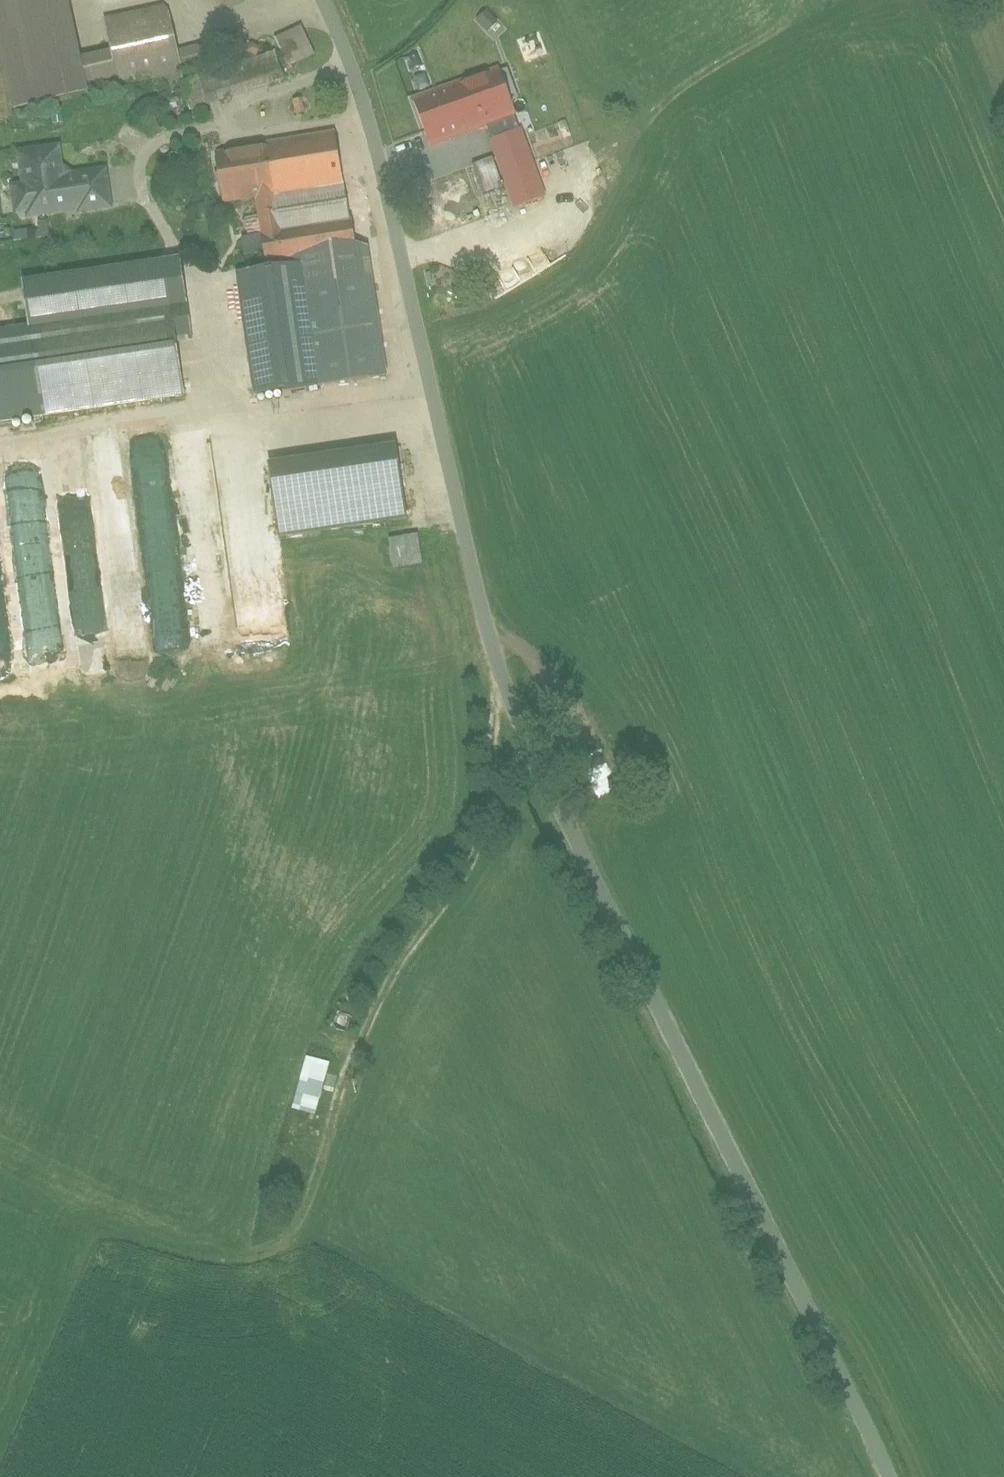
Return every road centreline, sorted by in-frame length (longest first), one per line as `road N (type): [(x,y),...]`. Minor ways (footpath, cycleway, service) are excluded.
road 1 (residential): [(886,1476),(512,711),(448,486),(366,105),(329,0)]

